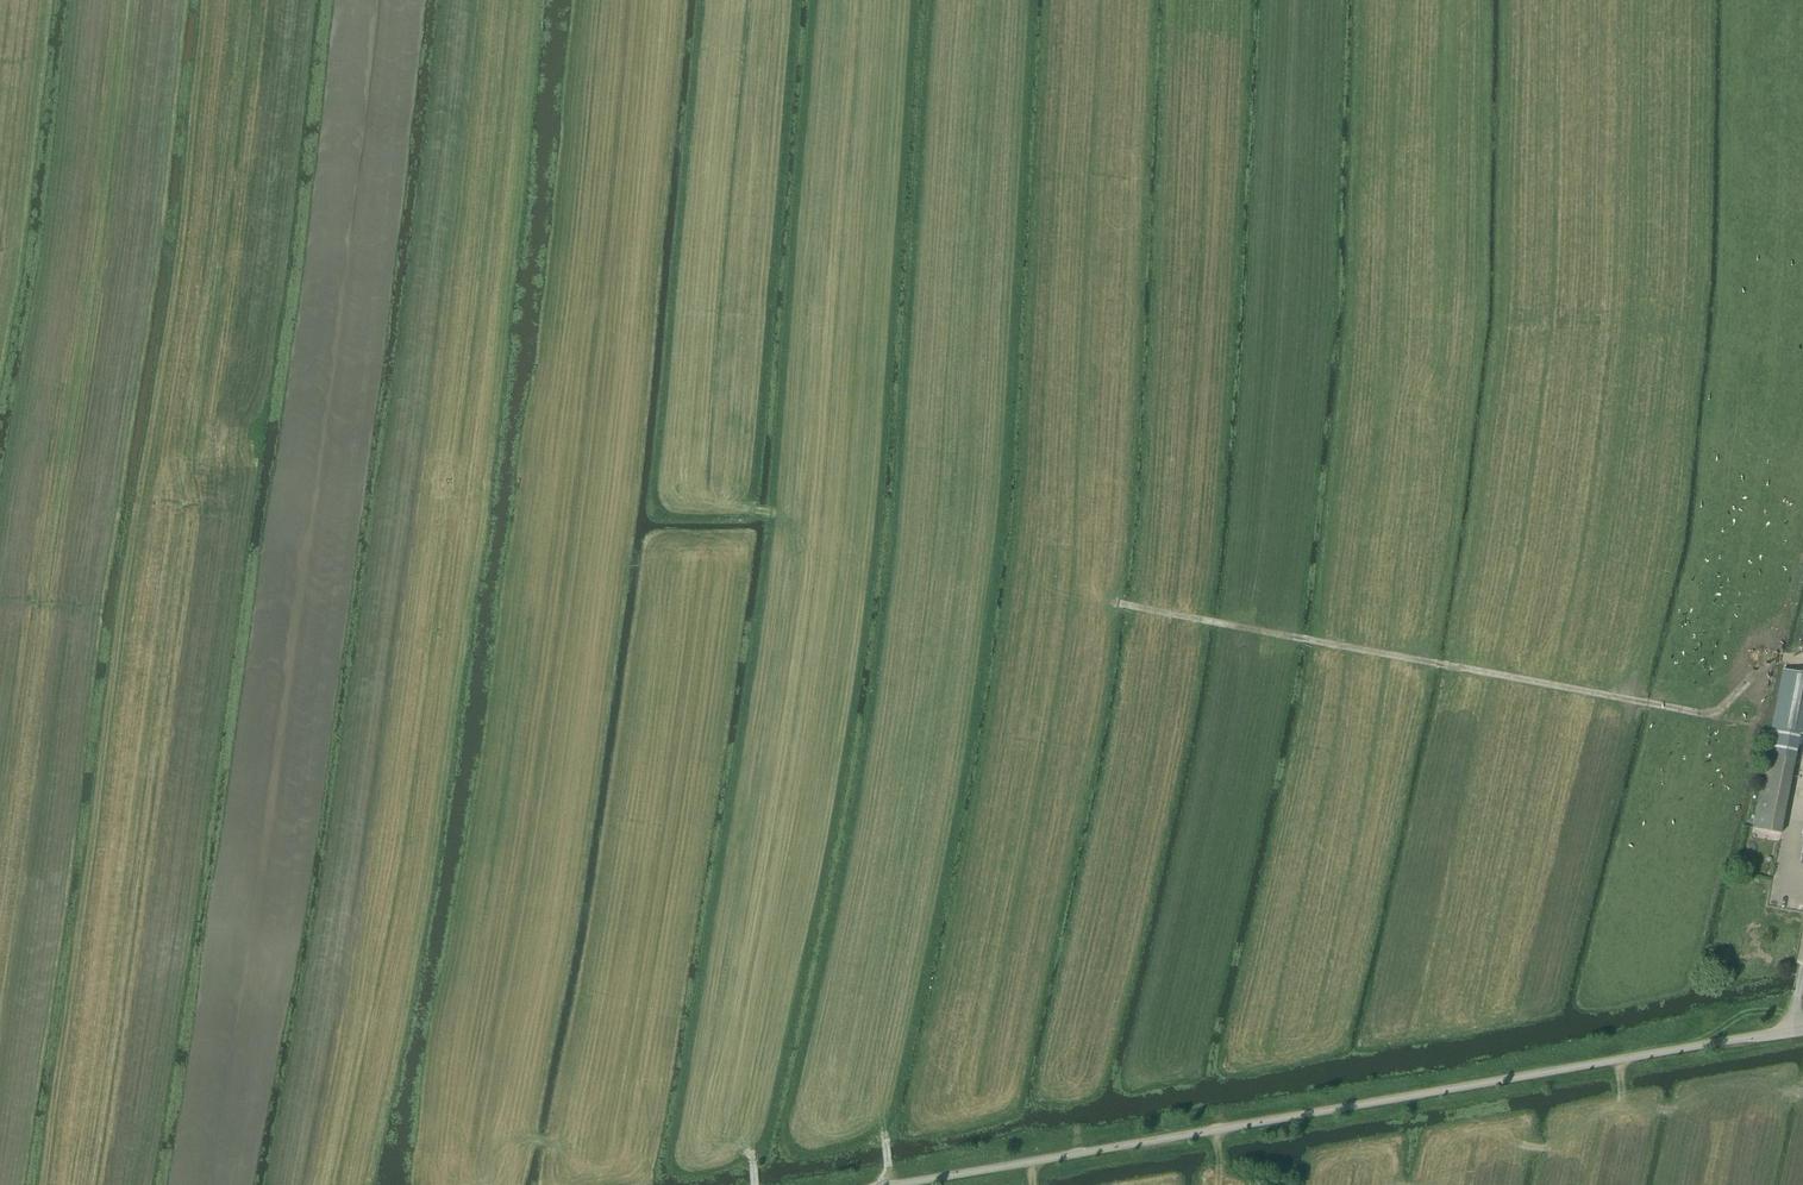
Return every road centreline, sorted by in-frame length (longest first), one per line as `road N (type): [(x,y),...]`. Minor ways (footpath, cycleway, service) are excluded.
road 1 (unclassified): [(905,1184),(1802,1028)]

